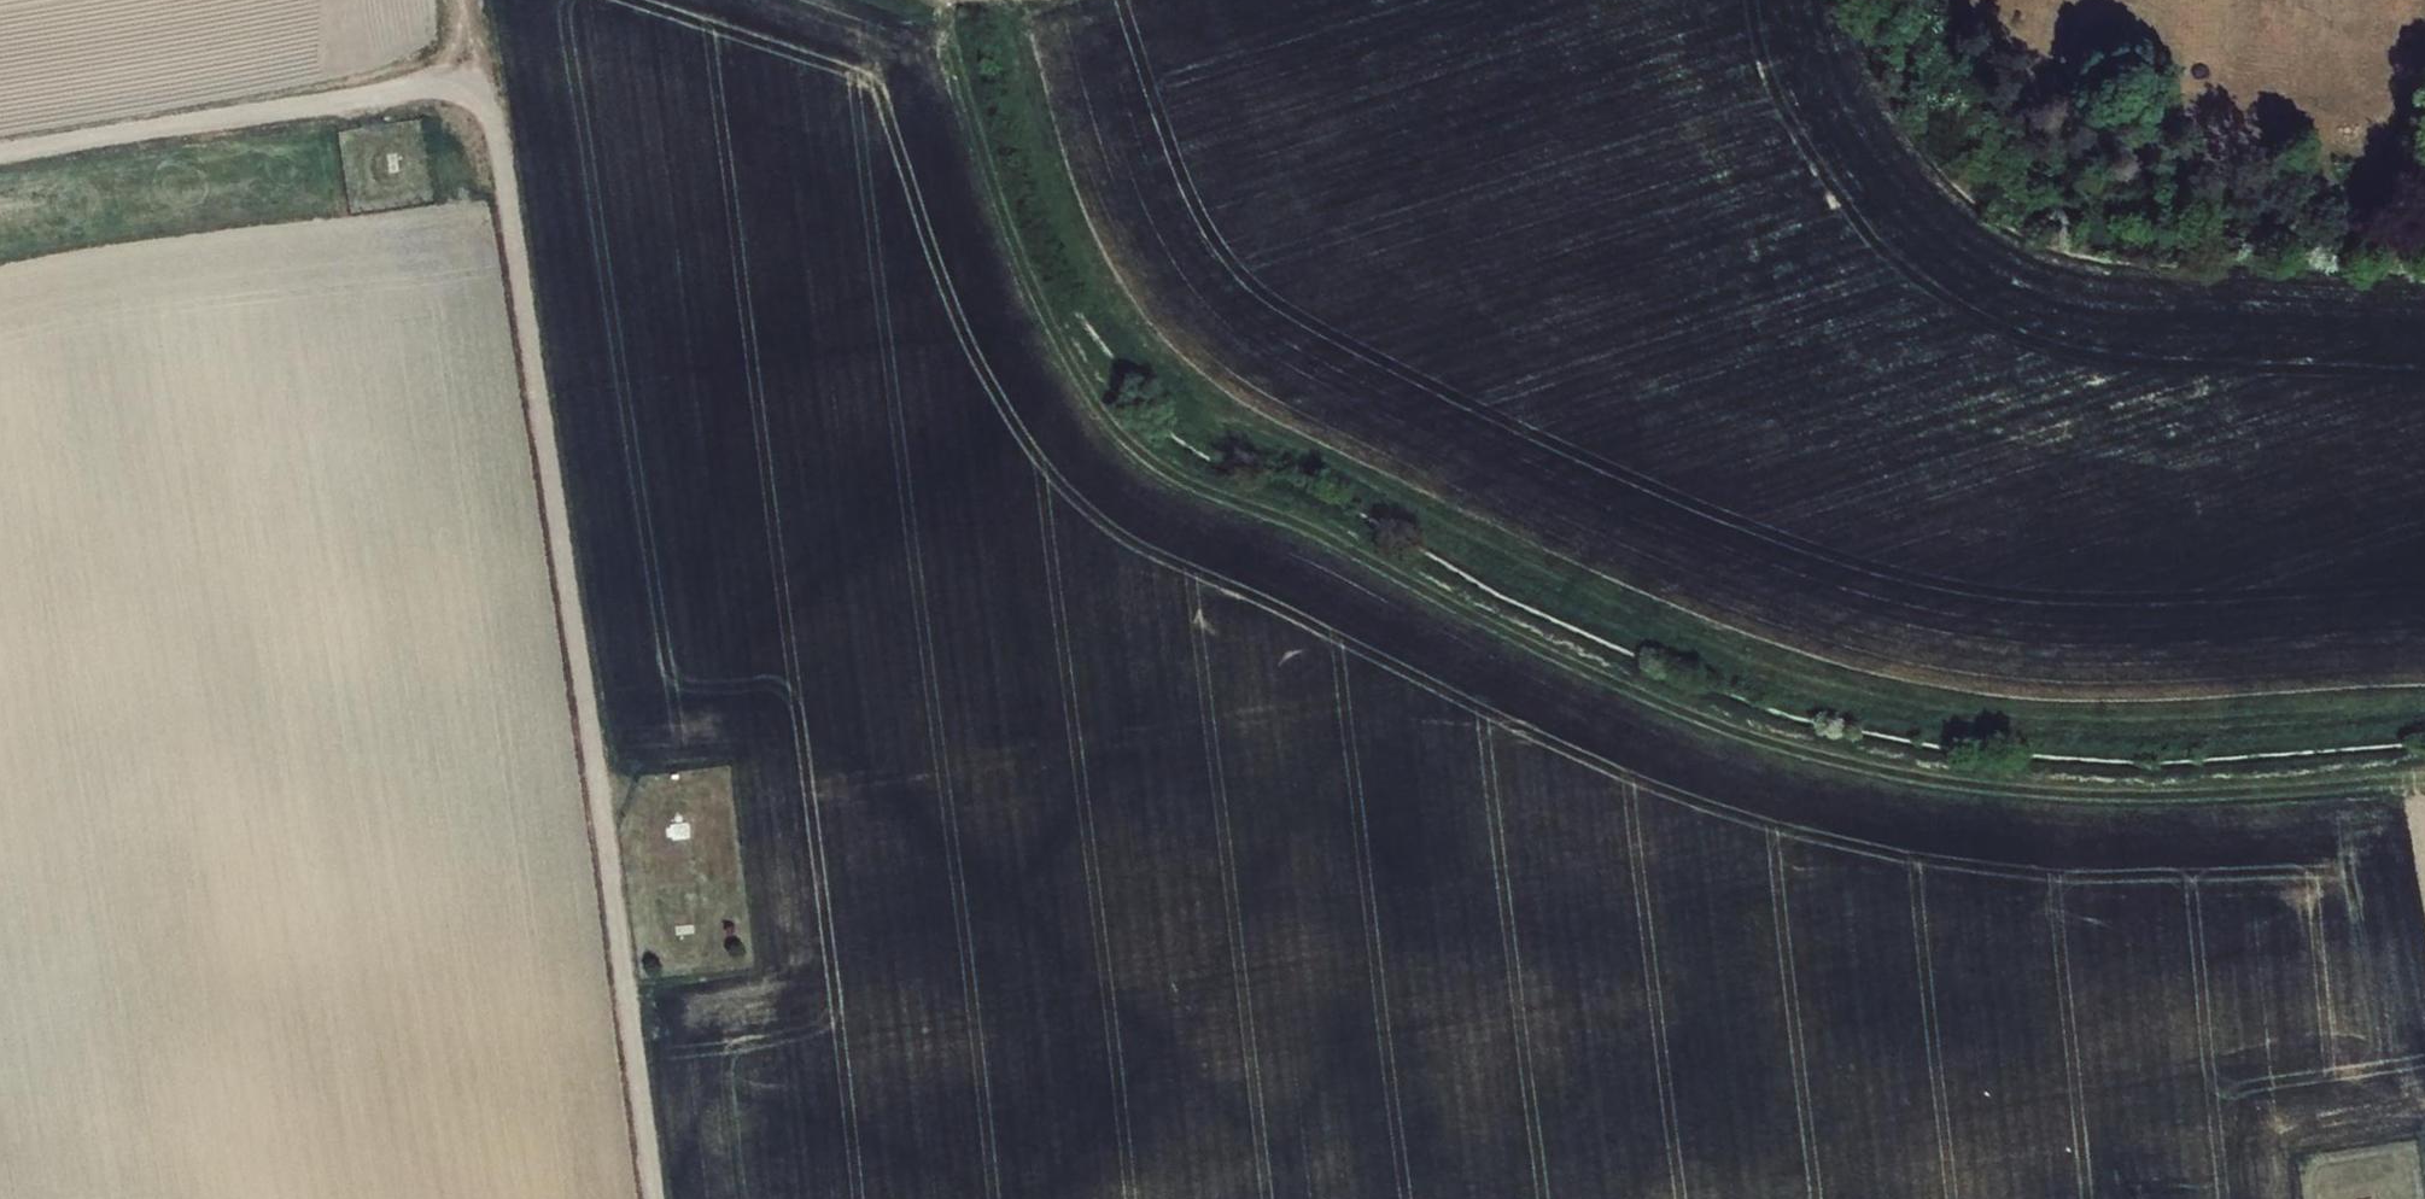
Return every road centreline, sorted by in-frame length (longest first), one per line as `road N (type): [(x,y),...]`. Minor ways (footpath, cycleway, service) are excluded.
road 1 (track): [(461,0),(476,93),(488,105),(503,156),(658,1198)]
road 2 (track): [(476,93),(402,87),(0,153)]

